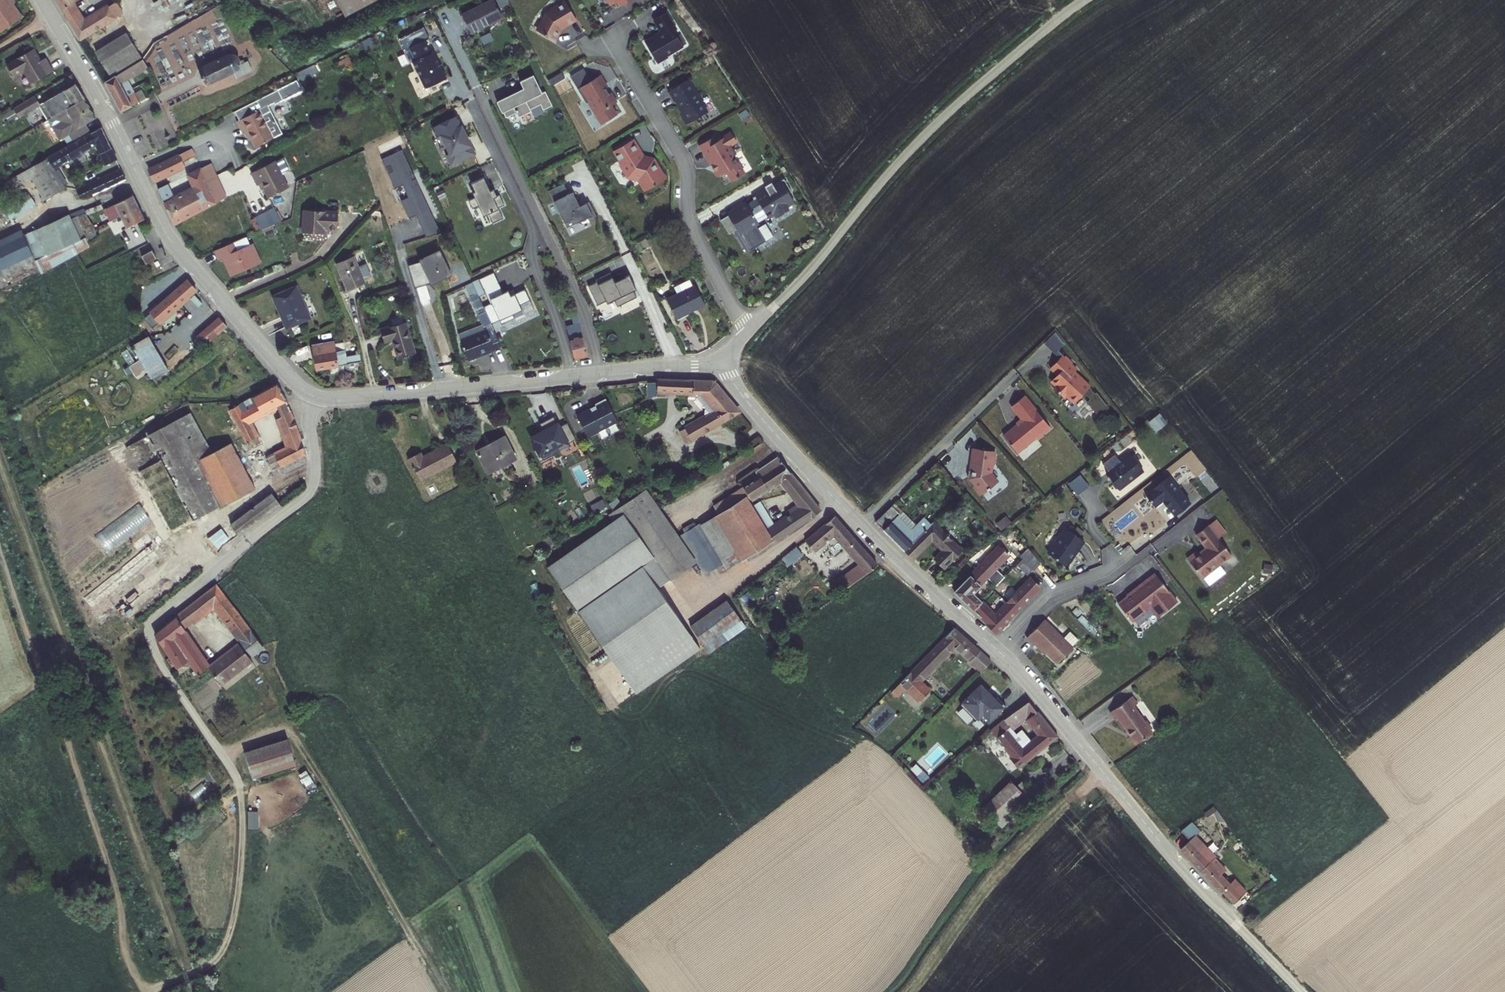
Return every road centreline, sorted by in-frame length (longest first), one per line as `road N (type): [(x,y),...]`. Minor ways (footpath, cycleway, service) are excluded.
road 1 (residential): [(714,366),(881,547),(1028,681),(1243,931)]
road 2 (unclassified): [(748,335),(930,130),(1085,0)]
road 3 (residential): [(51,18),(167,235),(311,395)]
road 4 (residential): [(212,740),(161,665),(150,629),(309,492),(317,467),(311,395)]
road 5 (residential): [(610,38),(684,164),(692,225),(748,335)]
road 6 (track): [(153,991),(156,983),(211,965),(229,937),(244,795),(212,740)]
road 7 (residential): [(311,395),(573,375)]
road 8 (residential): [(573,375),(535,262),(540,220)]
road 9 (residential): [(573,375),(714,366)]

